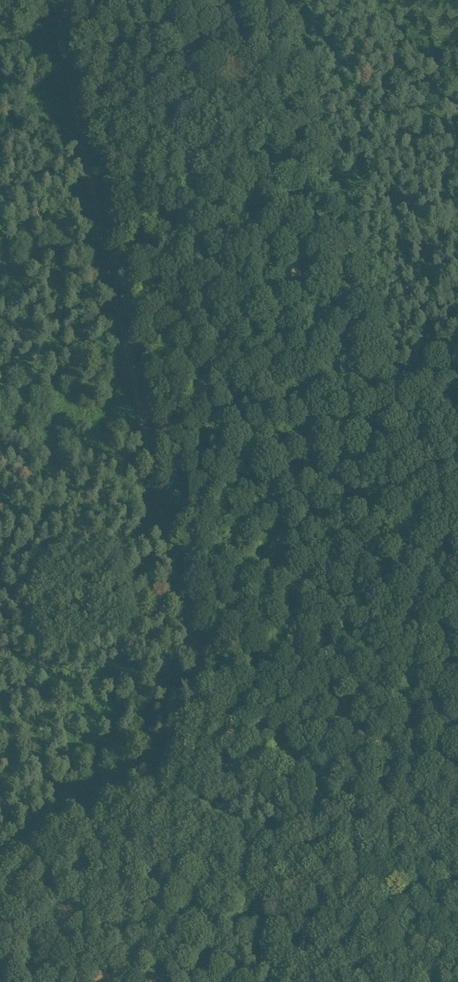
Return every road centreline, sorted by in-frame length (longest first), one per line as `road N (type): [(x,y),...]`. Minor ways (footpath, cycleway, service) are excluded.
road 1 (track): [(47,0),(175,631),(201,709),(260,981)]
road 2 (track): [(247,943),(312,915),(368,867),(457,880)]

